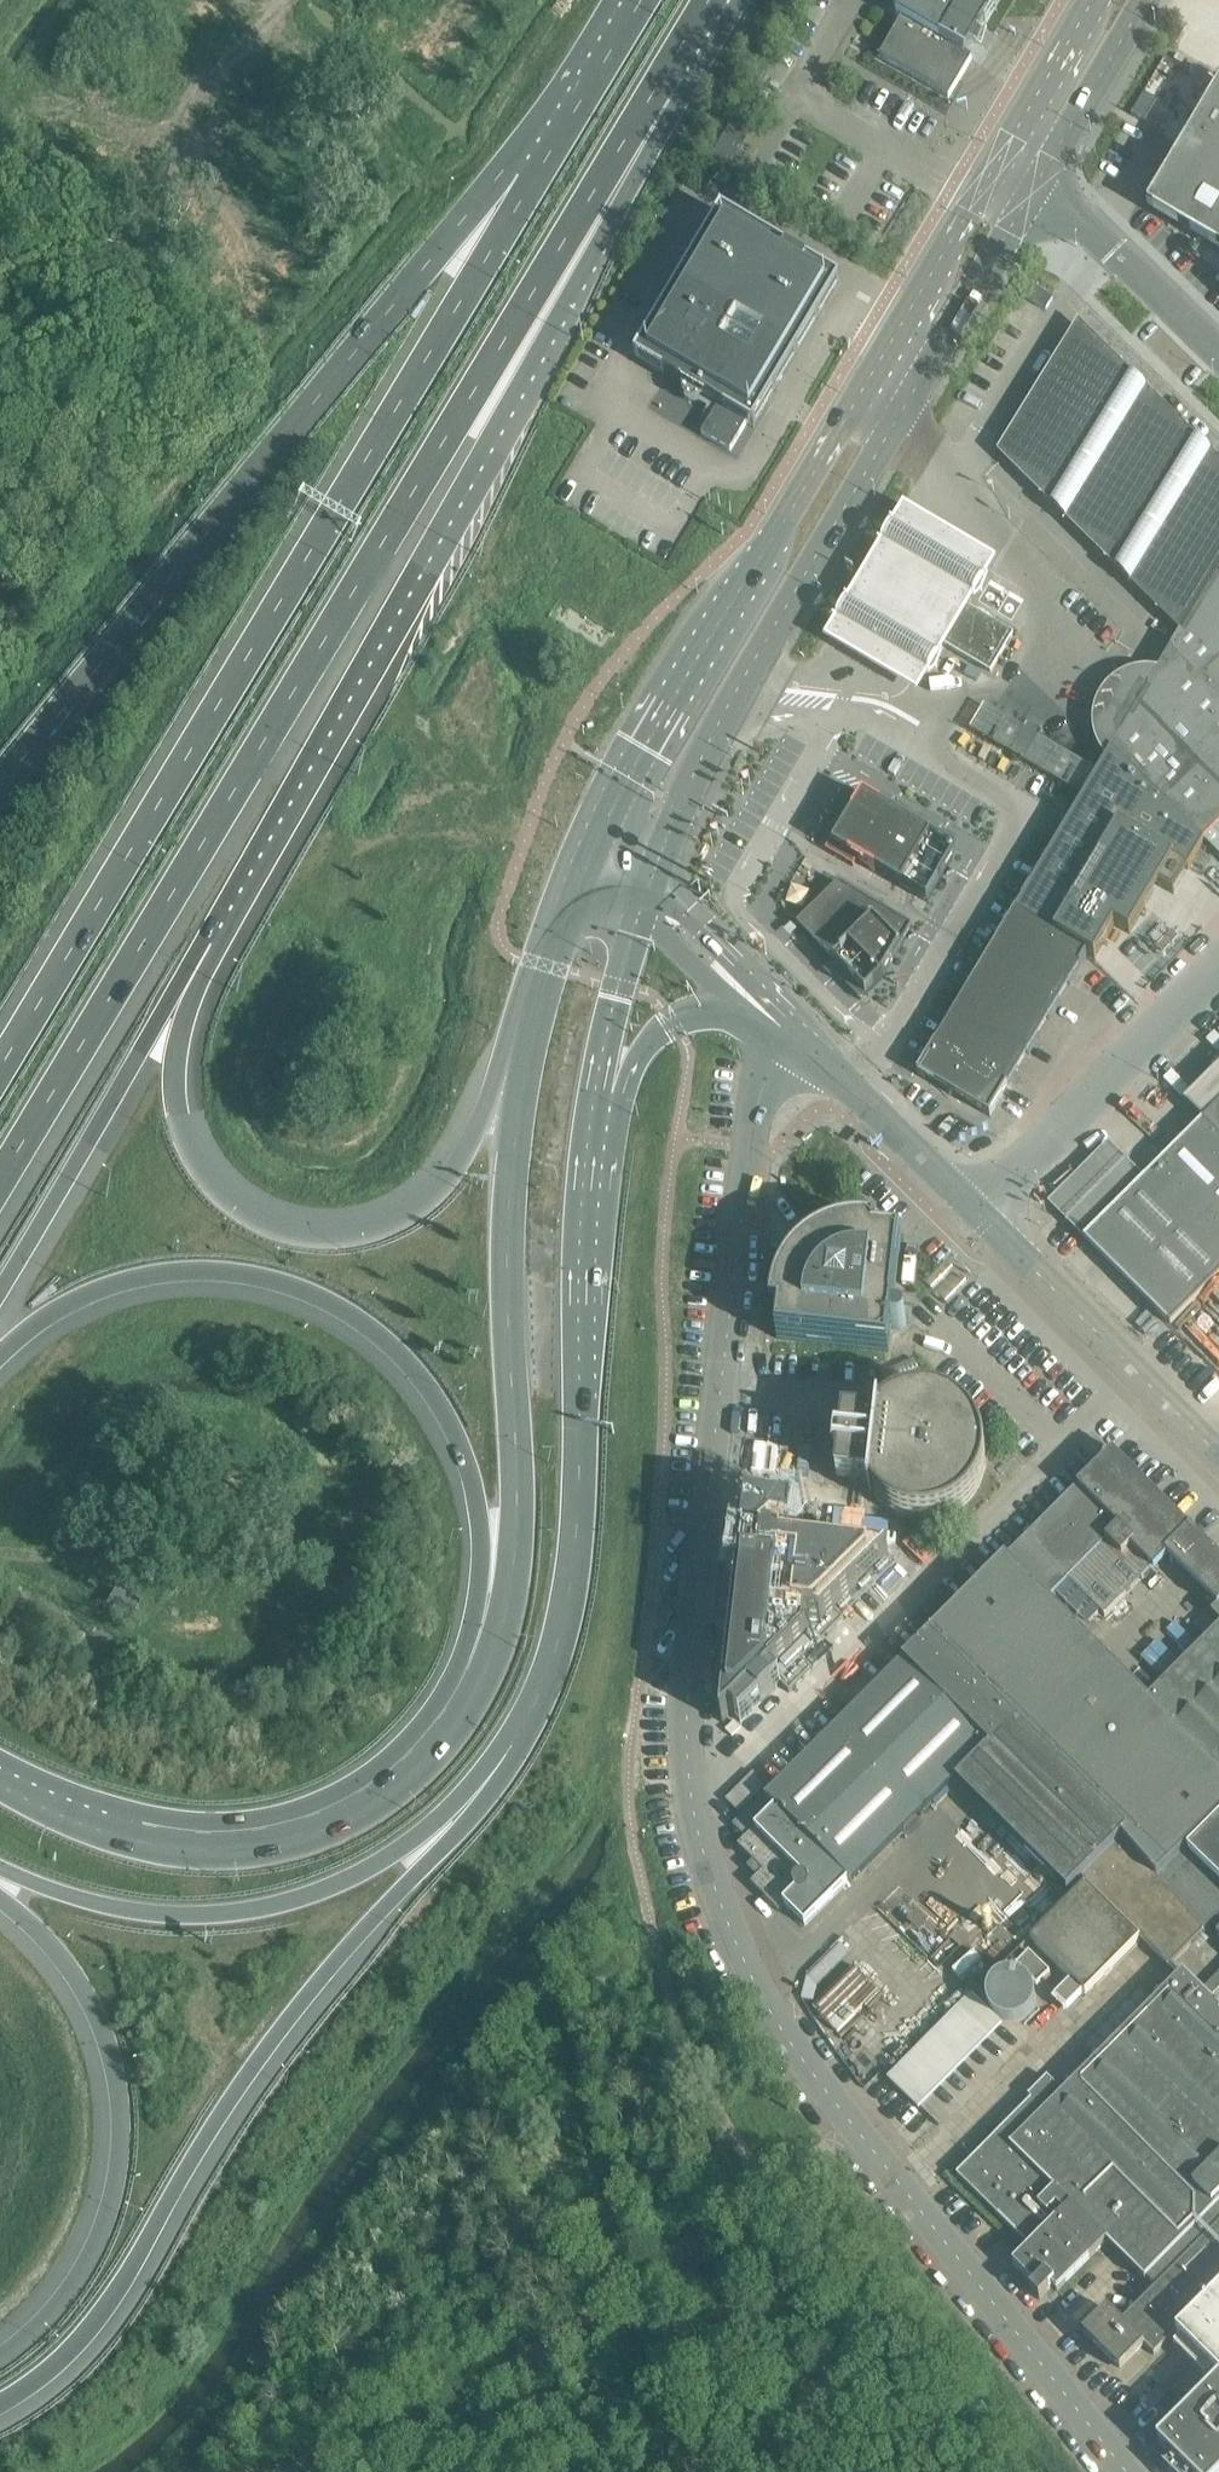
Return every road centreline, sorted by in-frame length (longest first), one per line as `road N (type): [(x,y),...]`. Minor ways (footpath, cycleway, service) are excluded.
road 1 (unclassified): [(1105,2471),(760,1991),(710,1877),(696,1700),(718,1420),(762,1088),(794,1034)]
road 2 (motorway): [(0,1182),(660,82)]
road 3 (motorway): [(532,179),(0,1068)]
road 4 (motorway): [(200,944),(596,245),(660,82)]
road 5 (motorway): [(0,2413),(44,2384),(94,2330),(280,2028),(466,1815),(512,1742)]
road 6 (motorway): [(532,179),(430,259),(0,786)]
road 7 (primary): [(984,183),(860,404),(629,770),(589,856)]
road 8 (motorway): [(0,1352),(73,1300),(157,1272),(216,1270),(278,1280),(351,1314),(416,1372),(463,1459),(483,1572),(474,1669)]
road 9 (primary): [(651,875),(753,667),(900,428),(1024,203)]
road 10 (motorway): [(542,990),(448,1179),(390,1223),(319,1234),(248,1212),(218,1189),(181,1124),(173,1067),(200,944)]
road 11 (primary): [(542,990),(508,1207),(517,1503),(507,1578),(474,1669)]
road 12 (primary): [(512,1742),(554,1660),(576,1552),(592,1107)]
road 13 (primary): [(0,1868),(84,1900),(157,1912),(220,1912),(291,1899),(395,1852),(457,1805),(512,1742)]
road 14 (primary): [(474,1669),(446,1717),(379,1786),(338,1811),(275,1831),(184,1838),(140,1830),(53,1803),(0,1777)]
road 15 (motorway): [(0,1899),(46,1941),(82,1991),(104,2048),(117,2119),(108,2197),(84,2264),(36,2326),(0,2355)]
road 16 (motorway): [(0,1289),(200,944)]
road 17 (unclassified): [(977,1229),(1218,978)]
road 18 (tertiary): [(1218,1474),(977,1229)]
road 19 (tertiary): [(977,1229),(794,1034)]
road 20 (unclassified): [(1218,374),(1024,203)]
road 21 (track): [(781,2471),(738,2338),(680,2246)]
road 22 (primary): [(1024,203),(1141,0)]
road 23 (tertiary): [(794,1034),(760,982),(651,875)]
road 24 (primary): [(1090,0),(984,183)]
road 25 (motorway): [(640,0),(532,179)]
road 26 (primary): [(592,1107),(637,916)]
road 27 (primary): [(592,1107),(659,1029),(734,1004)]
road 28 (primary): [(589,856),(542,990)]
road 29 (tertiary): [(637,916),(734,1004)]

